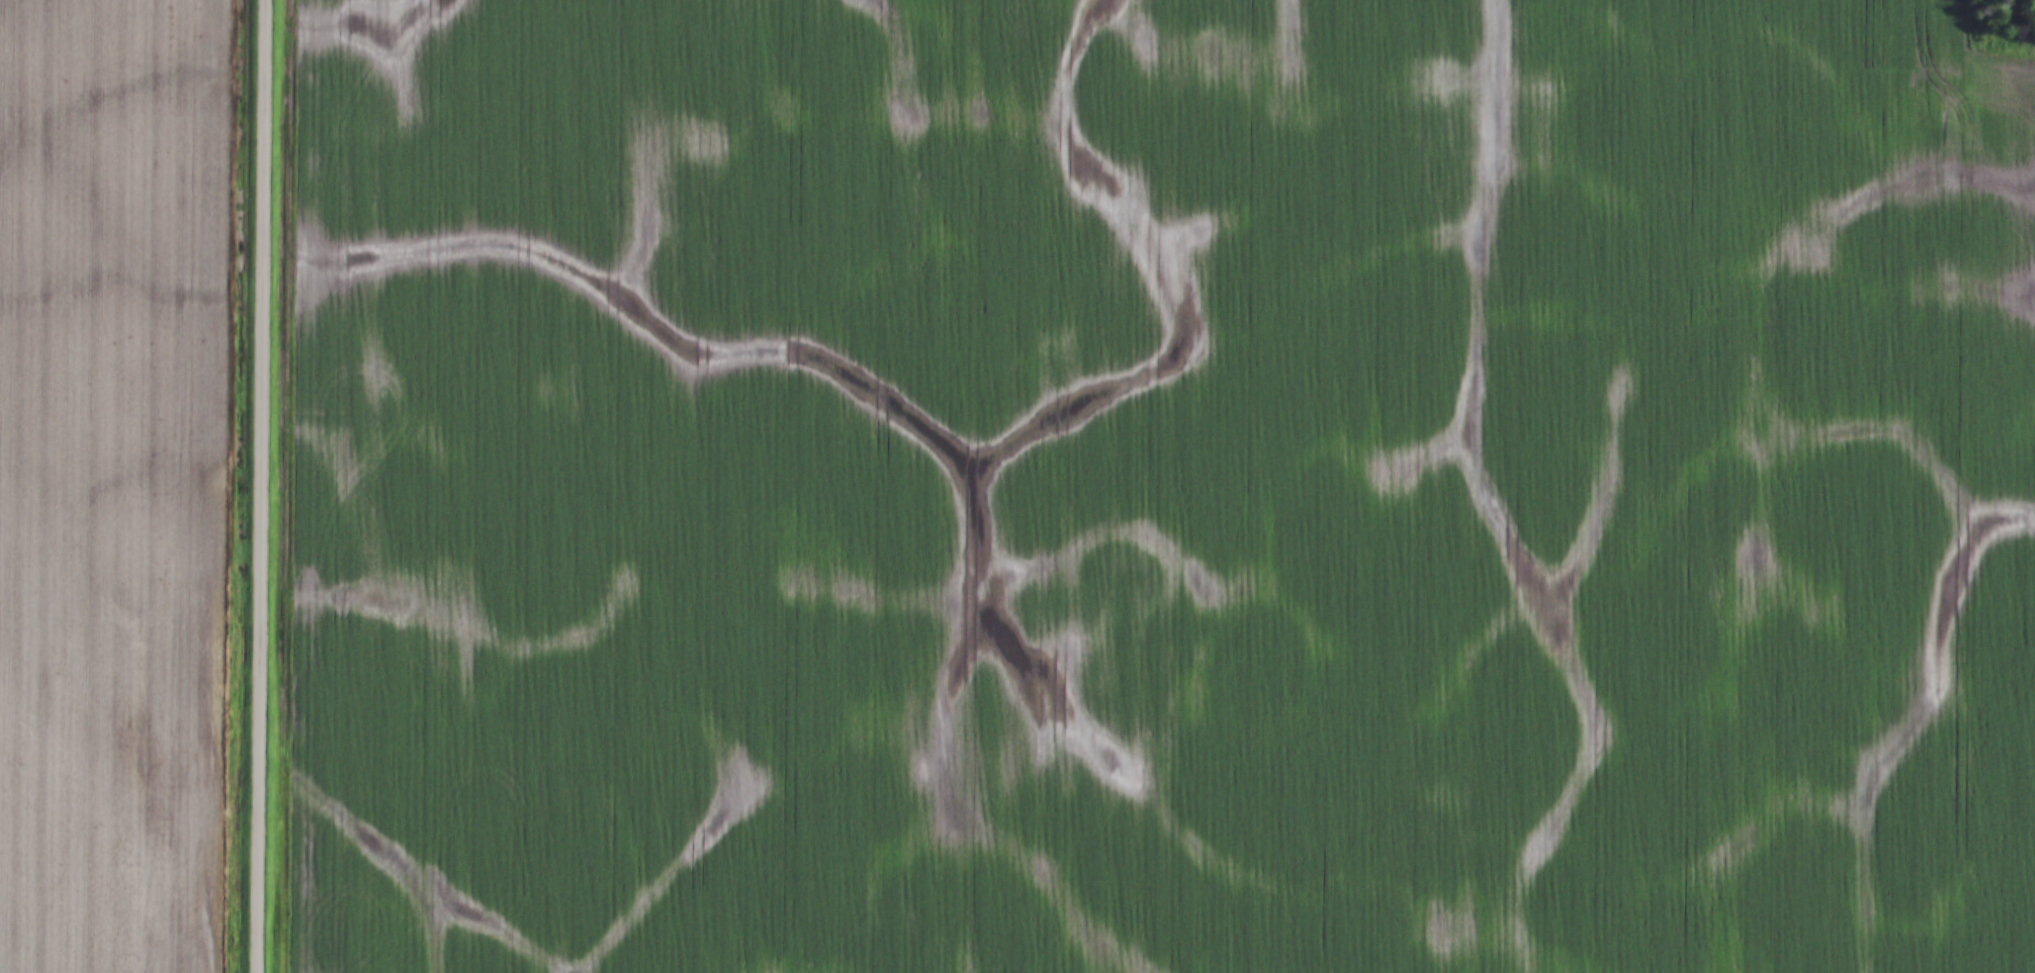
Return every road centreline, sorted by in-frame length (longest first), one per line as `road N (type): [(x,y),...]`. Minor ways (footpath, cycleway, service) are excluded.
road 1 (residential): [(260,972),(268,0)]

